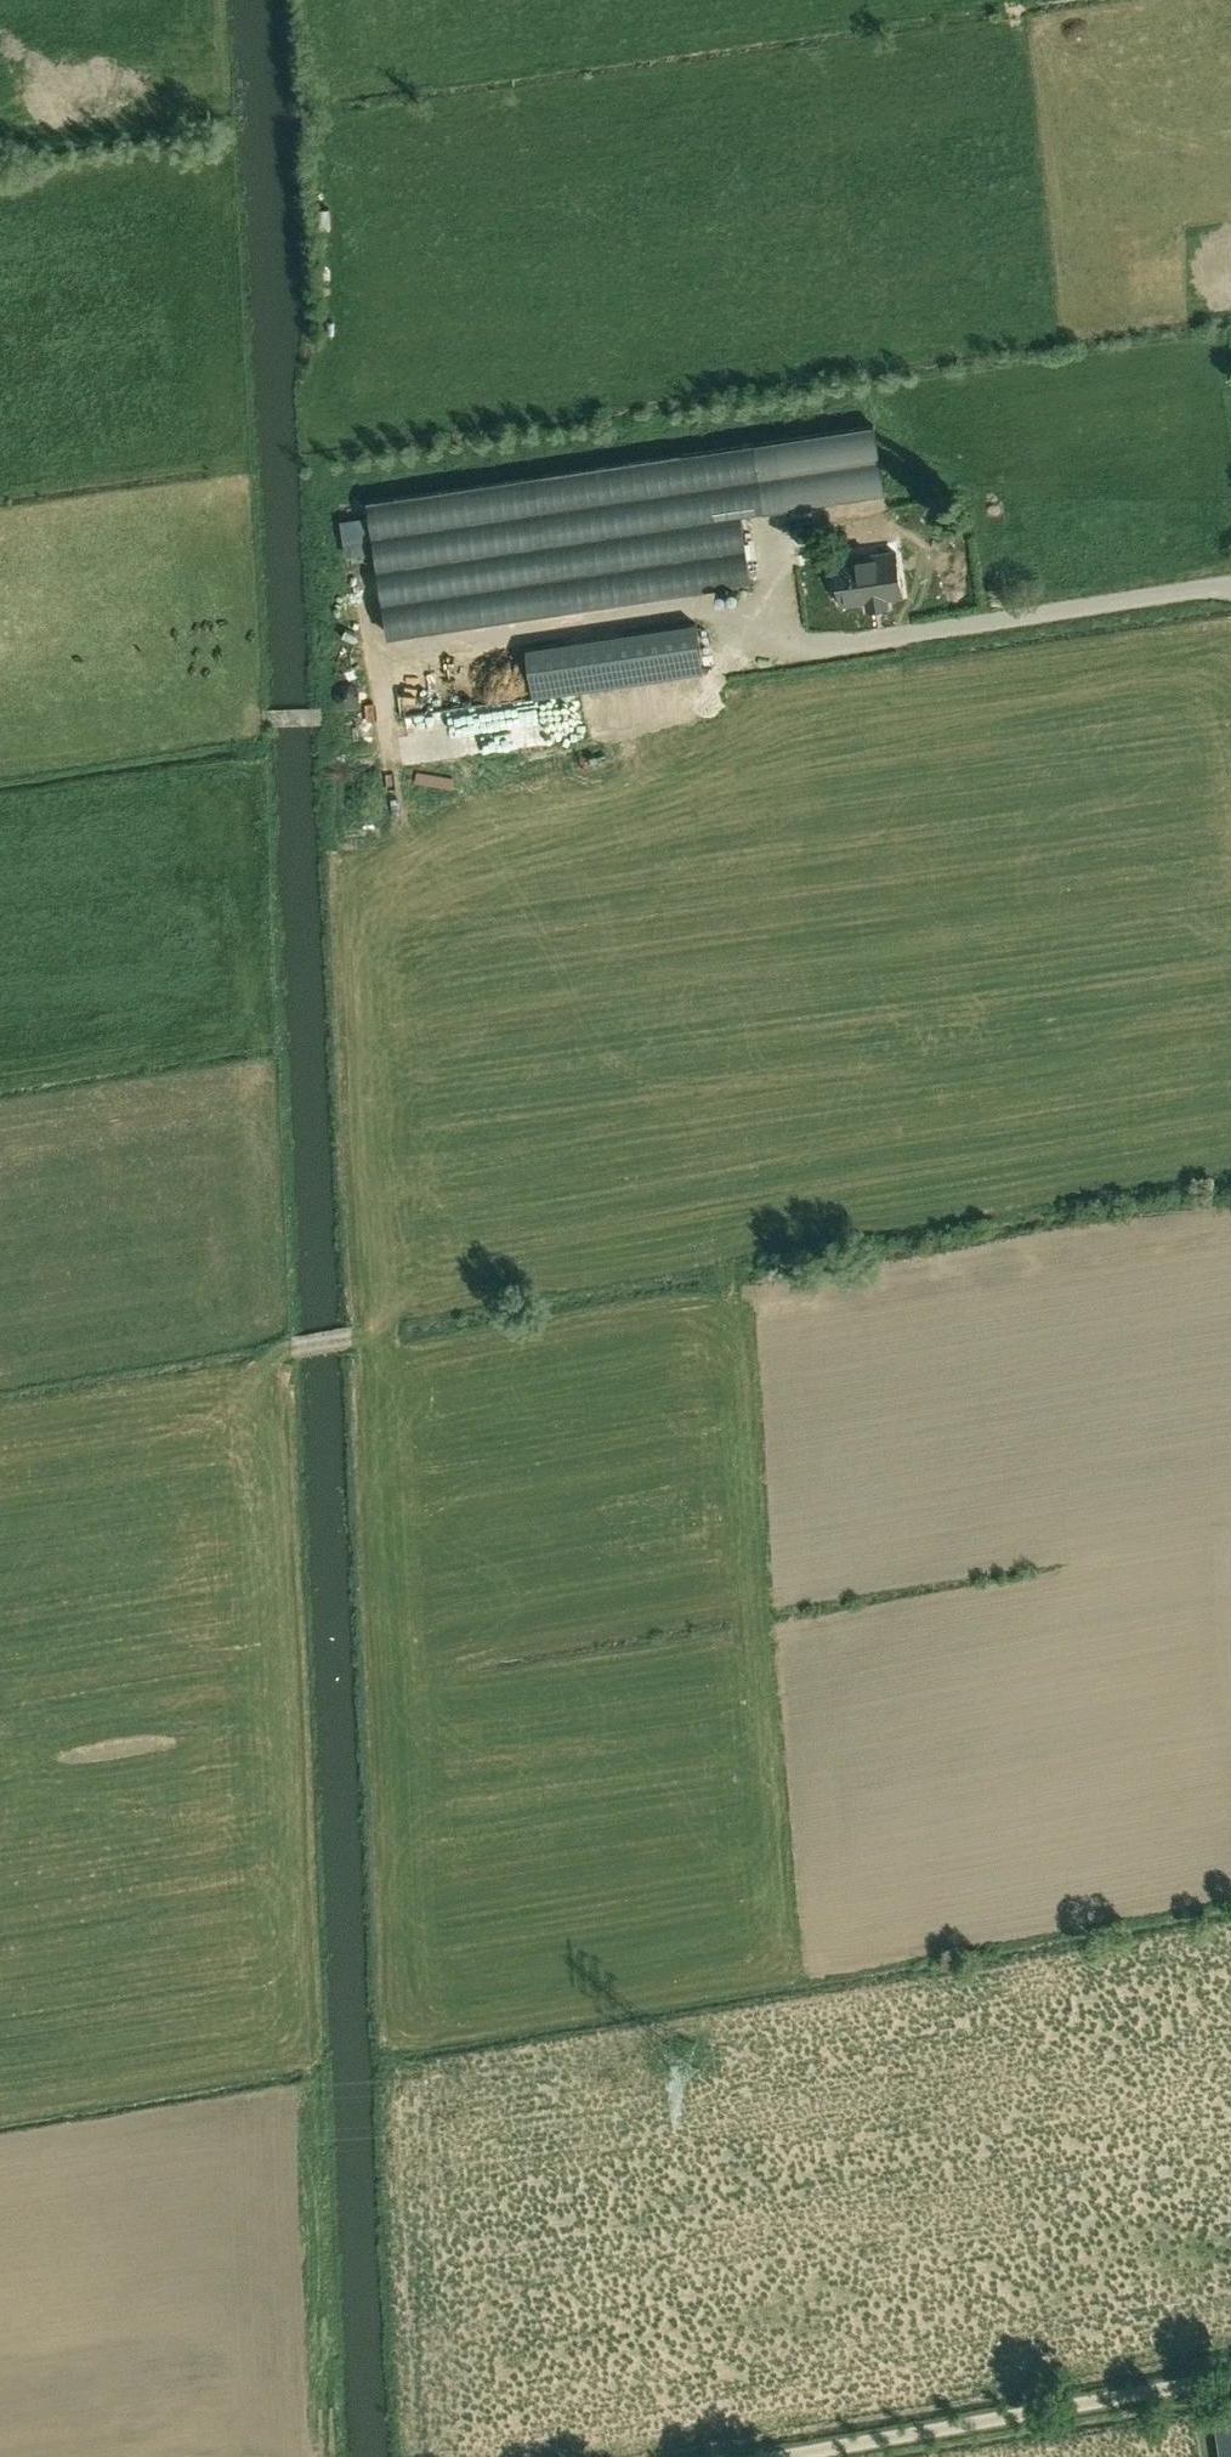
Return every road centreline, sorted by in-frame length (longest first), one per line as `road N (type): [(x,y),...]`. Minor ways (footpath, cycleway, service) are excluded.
road 1 (track): [(1230,2374),(750,2456)]

